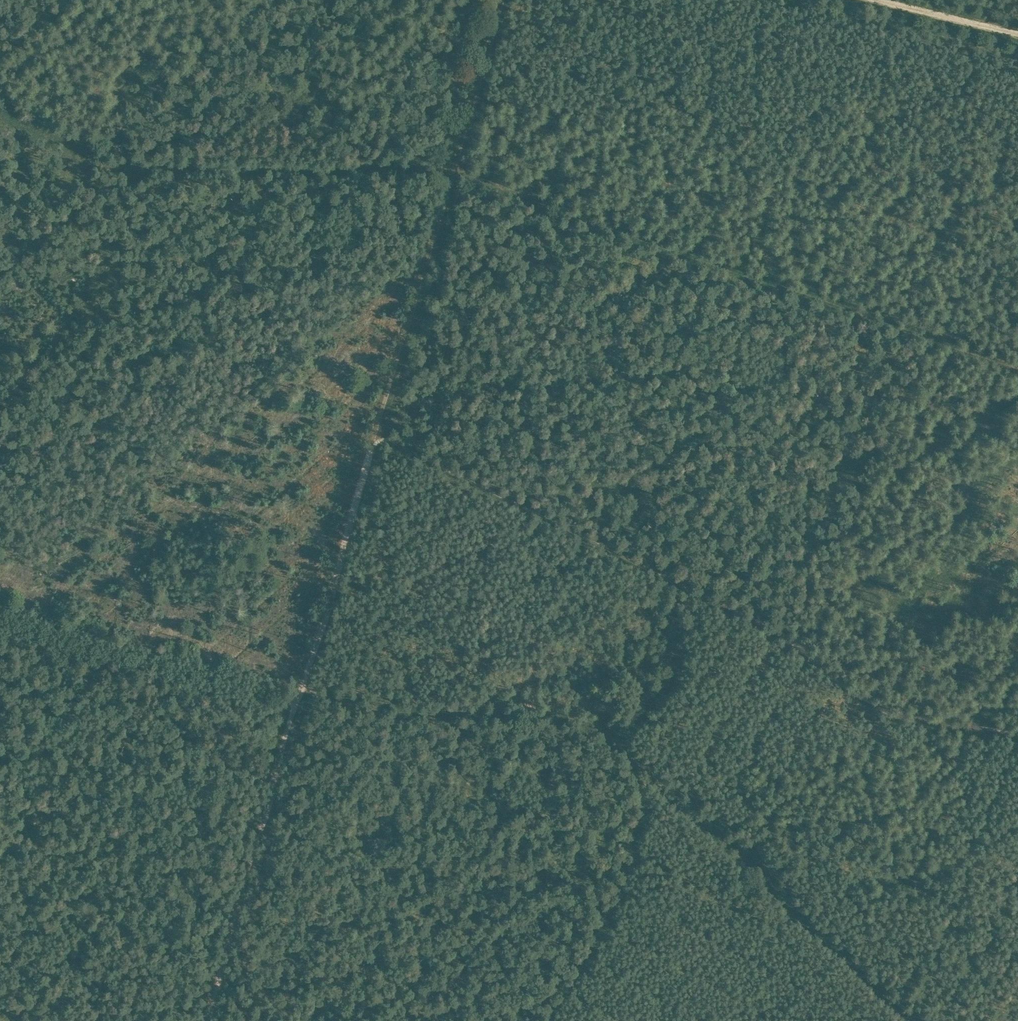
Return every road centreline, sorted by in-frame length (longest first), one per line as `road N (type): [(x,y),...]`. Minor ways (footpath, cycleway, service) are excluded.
road 1 (track): [(444,163),(206,1020)]
road 2 (track): [(444,163),(125,174)]
road 3 (track): [(491,0),(444,163)]
road 4 (track): [(868,0),(1017,37)]

